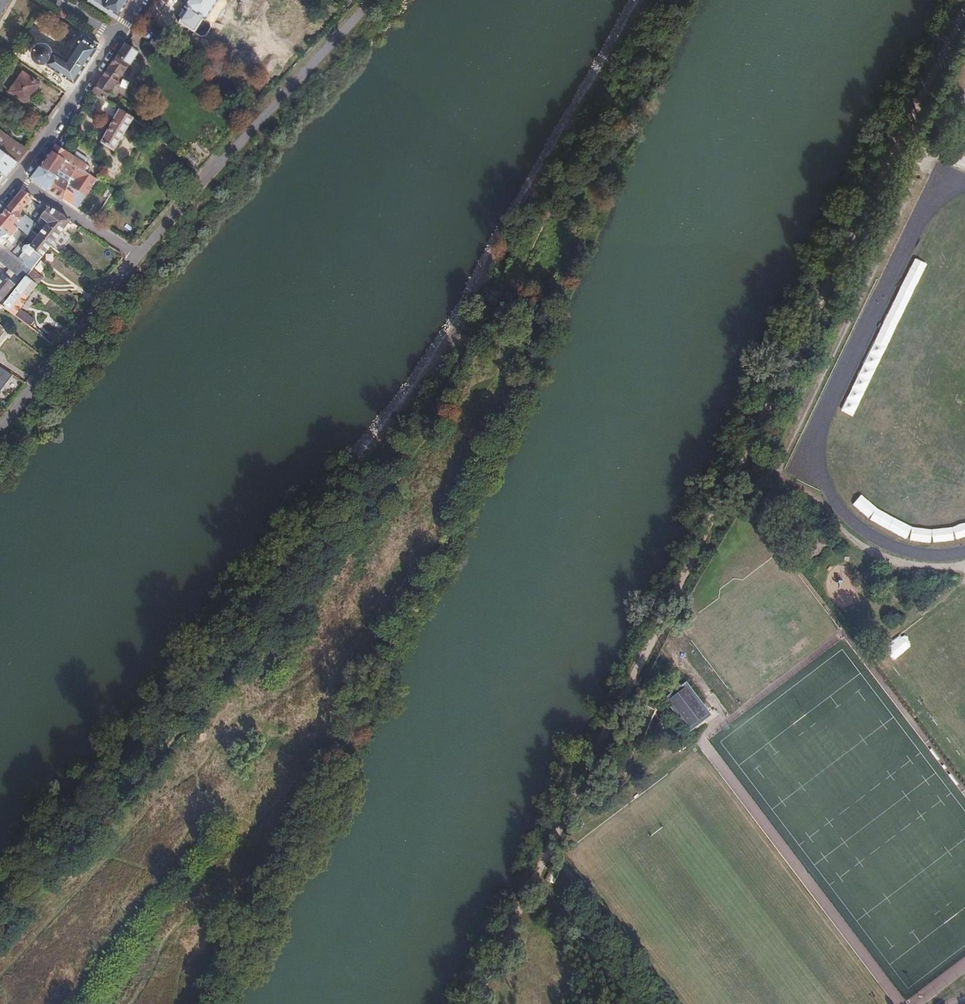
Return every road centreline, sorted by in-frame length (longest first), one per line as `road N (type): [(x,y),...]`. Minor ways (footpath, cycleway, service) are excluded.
road 1 (residential): [(368,0),(135,256)]
road 2 (residential): [(135,256),(0,427)]
road 3 (residential): [(117,37),(18,180)]
road 4 (residential): [(135,256),(18,180)]

